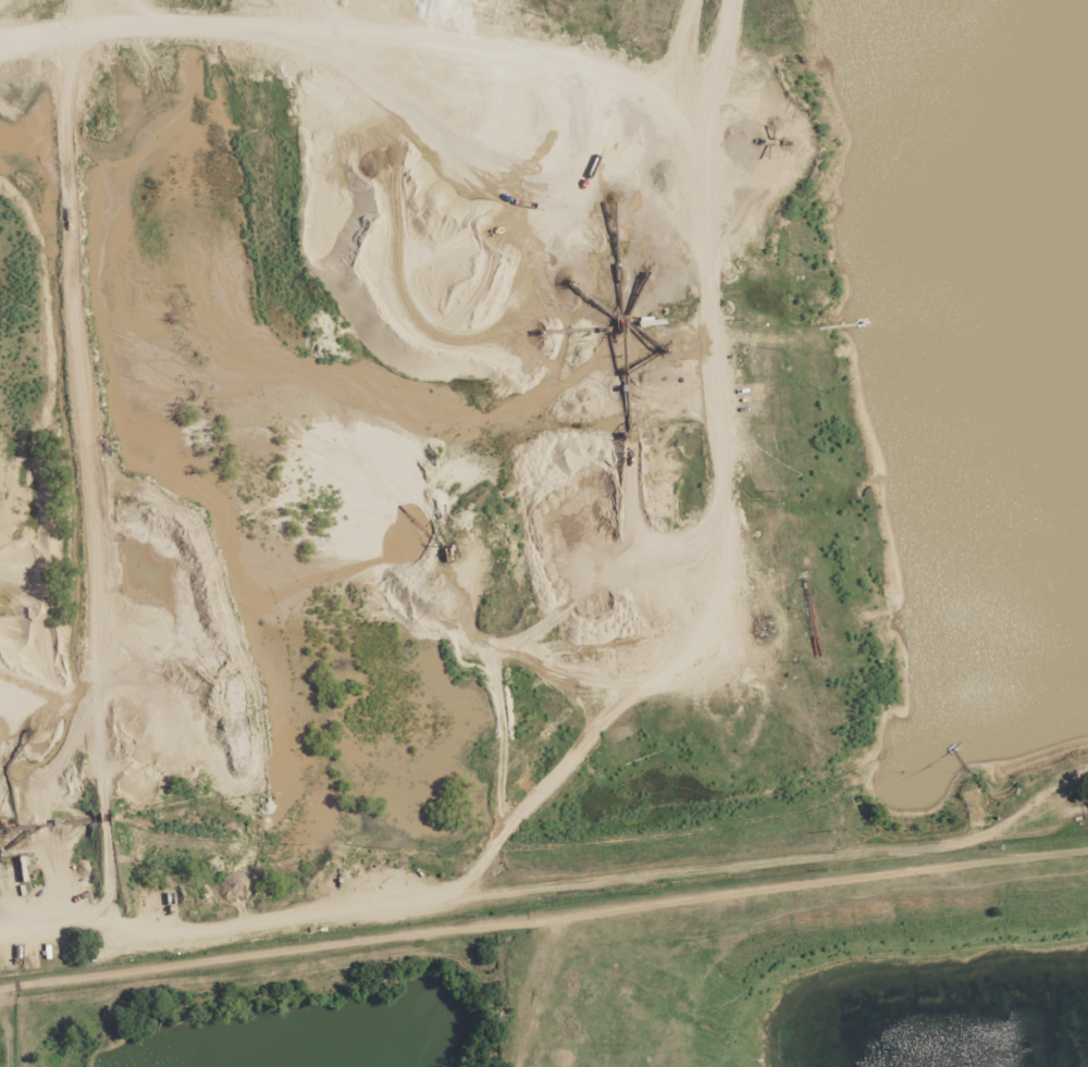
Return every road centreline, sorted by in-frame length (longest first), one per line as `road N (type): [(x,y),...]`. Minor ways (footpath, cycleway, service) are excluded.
road 1 (residential): [(0,983),(1087,845)]

